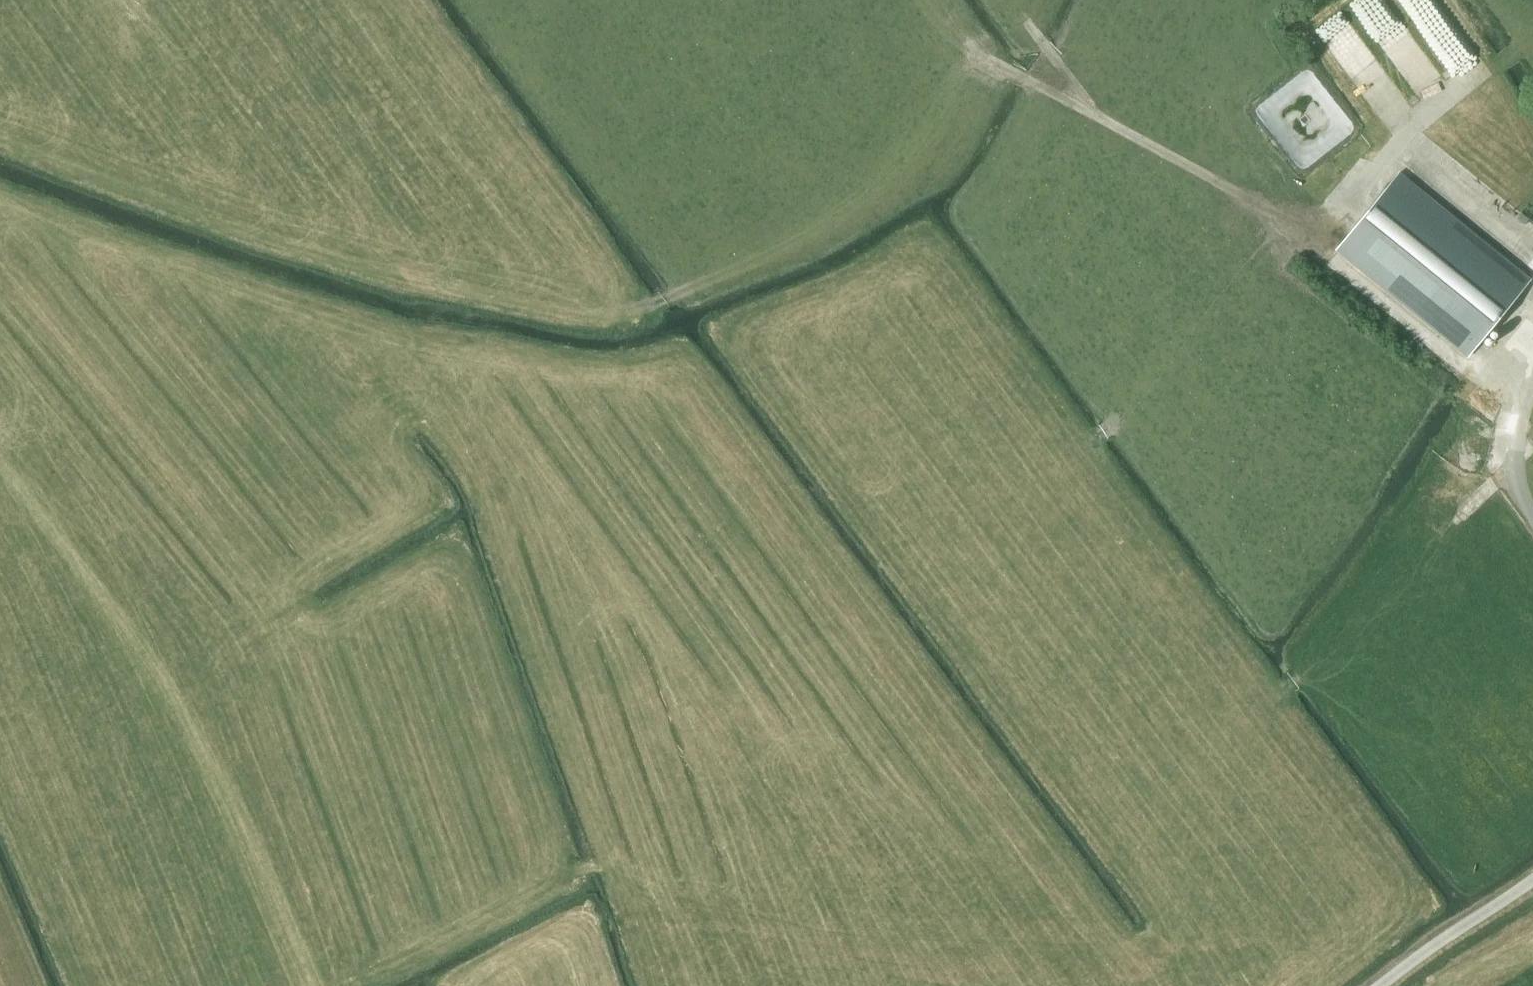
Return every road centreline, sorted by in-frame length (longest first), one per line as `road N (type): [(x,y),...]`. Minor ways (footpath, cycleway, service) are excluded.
road 1 (track): [(1522,399),(1449,354),(1299,230),(980,55)]
road 2 (unclassified): [(1379,985),(1532,878)]

